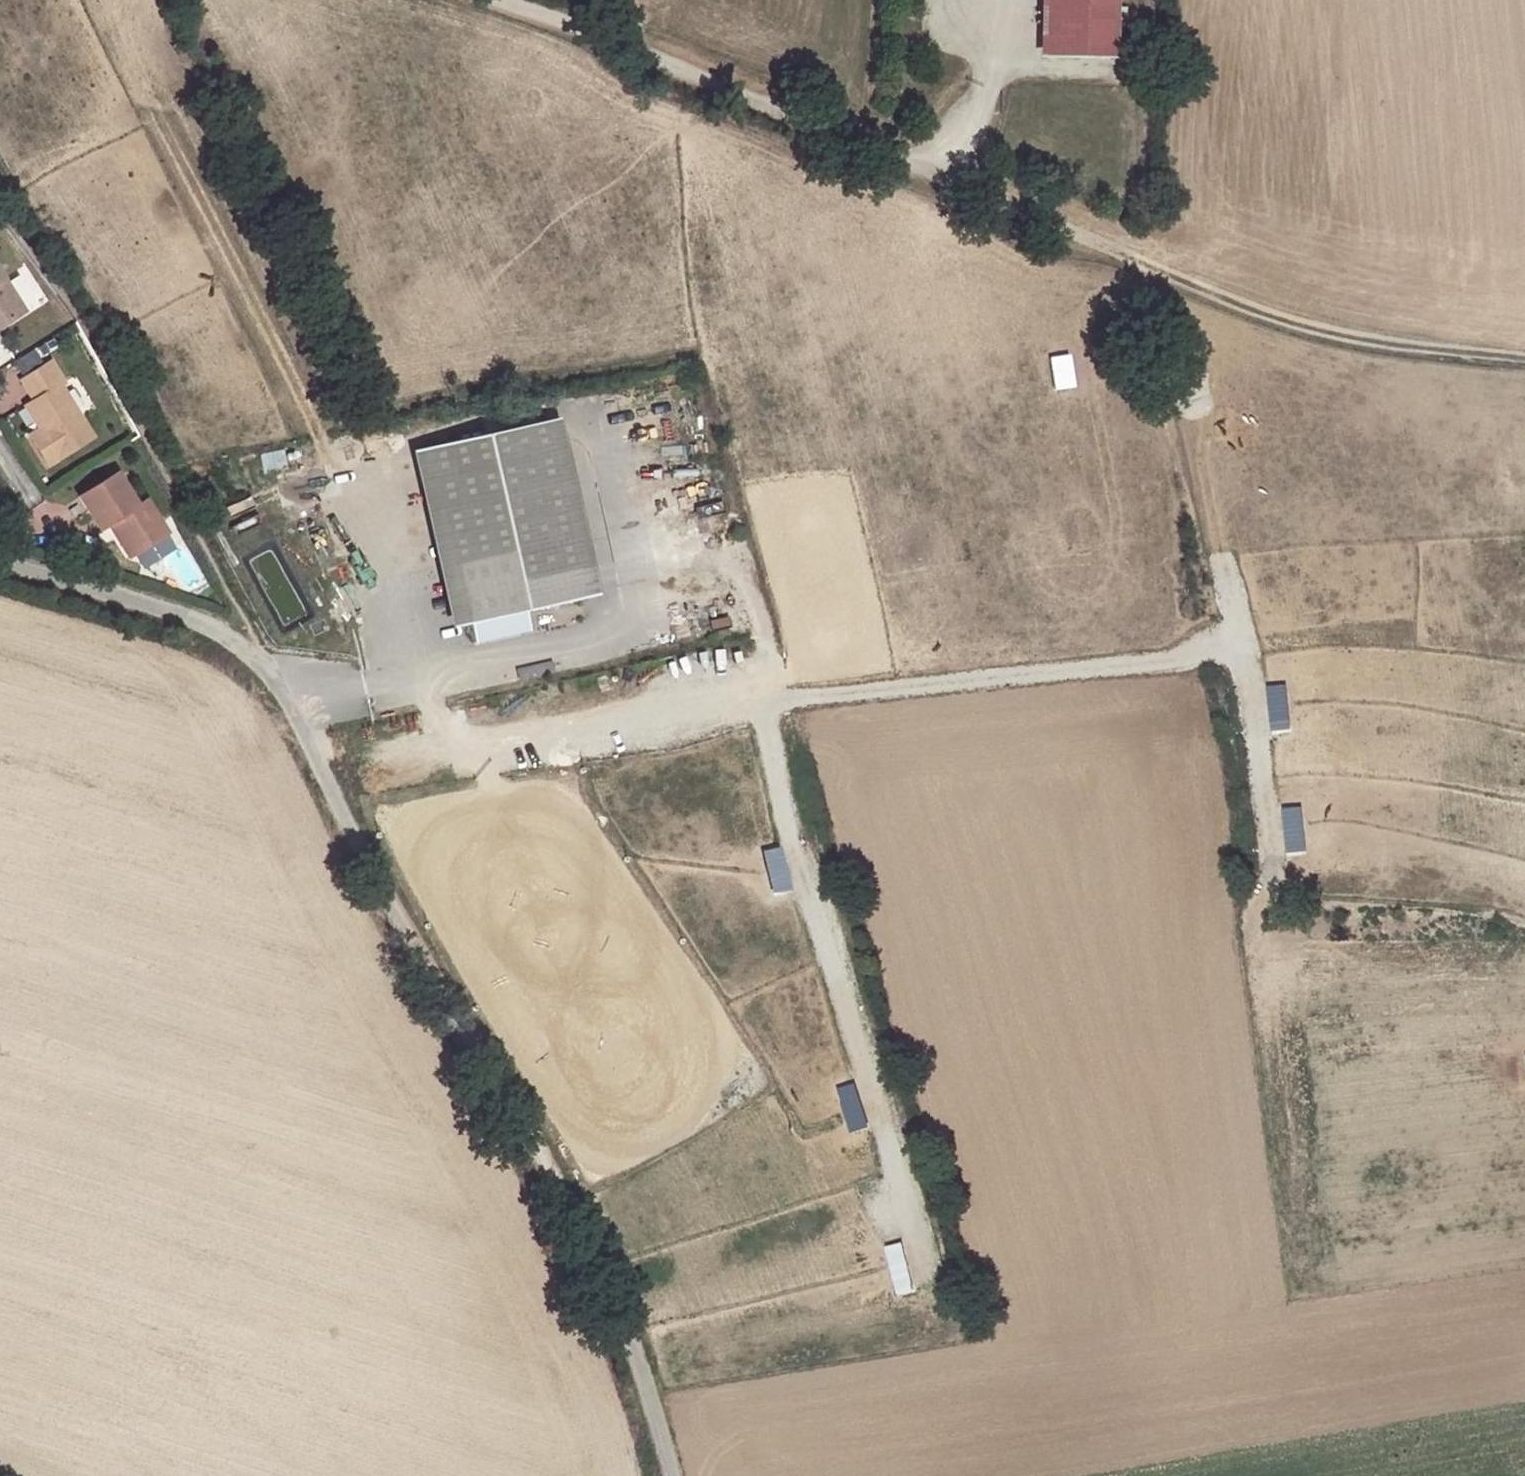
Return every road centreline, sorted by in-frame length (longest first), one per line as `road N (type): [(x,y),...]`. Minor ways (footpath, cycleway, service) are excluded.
road 1 (unclassified): [(0,570),(202,632),(276,684),(399,936),(545,1172),(622,1334),(667,1475)]
road 2 (track): [(474,0),(604,42),(1279,325),(1524,364)]

